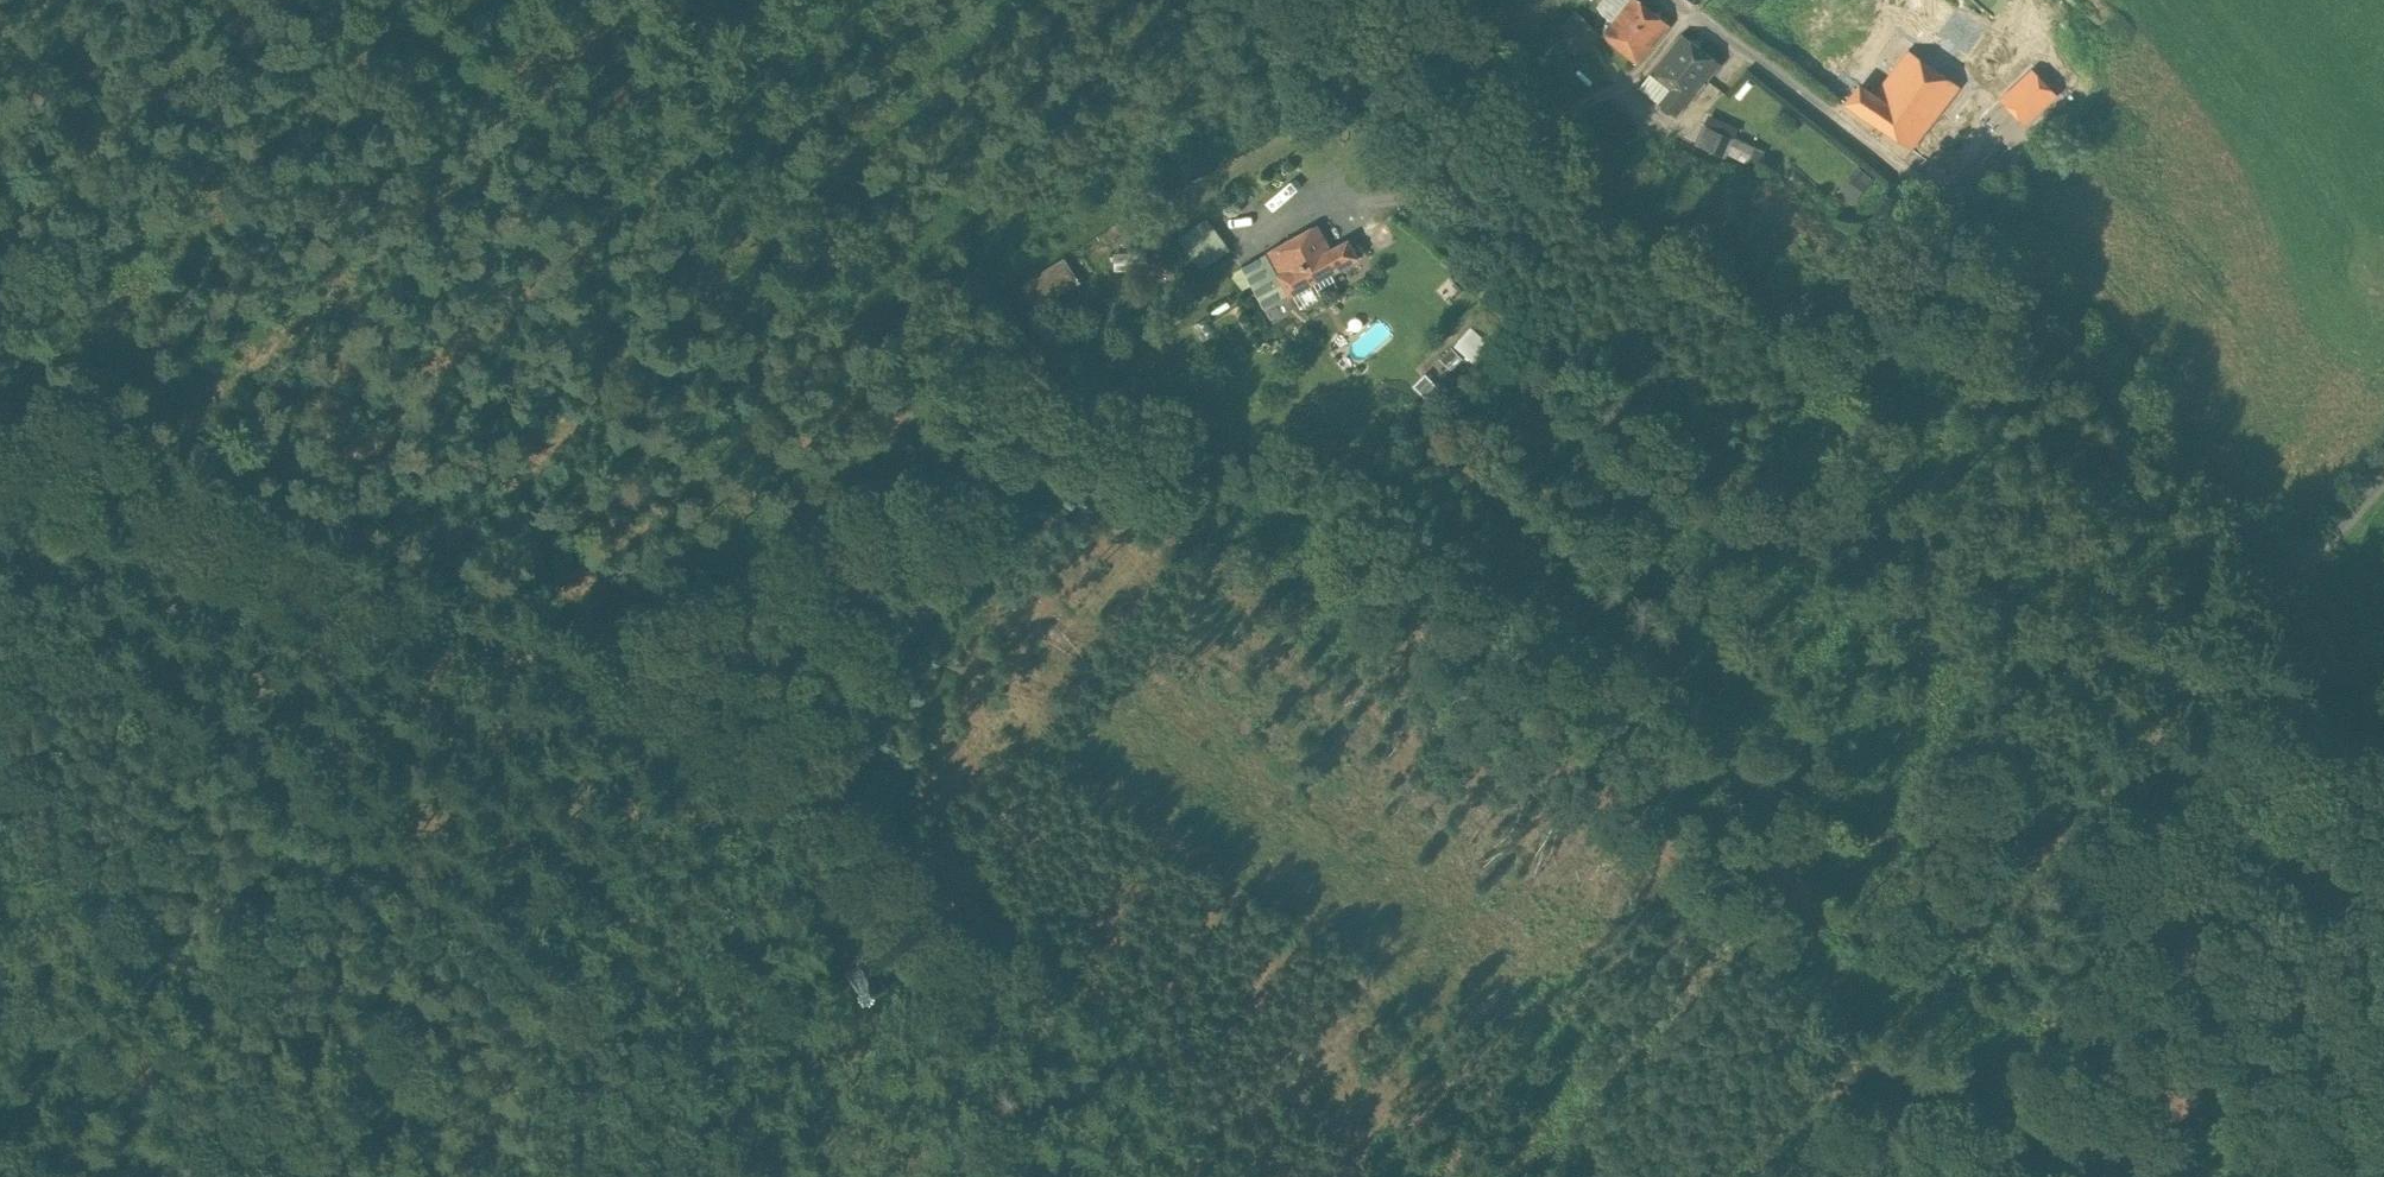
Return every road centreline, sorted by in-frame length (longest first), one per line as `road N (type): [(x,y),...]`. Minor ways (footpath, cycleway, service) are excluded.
road 1 (track): [(0,469),(481,629),(710,718),(822,803),(902,906),(1045,1176)]
road 2 (track): [(1672,0),(1891,161),(2006,263),(2157,447),(2302,575)]
road 3 (track): [(808,793),(1074,411)]
road 4 (track): [(2302,575),(2383,485)]

